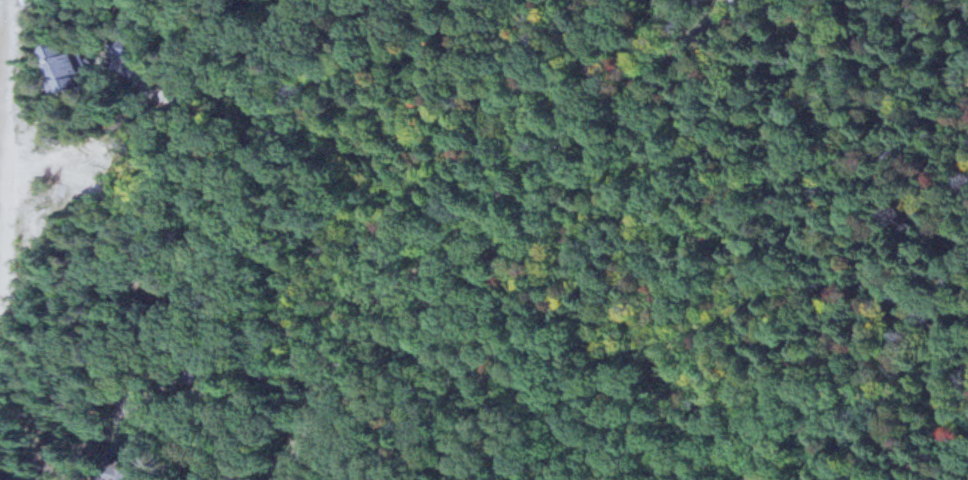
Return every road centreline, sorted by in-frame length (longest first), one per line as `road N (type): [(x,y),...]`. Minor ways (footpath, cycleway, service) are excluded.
road 1 (secondary): [(299,479),(343,386),(434,266),(738,0)]
road 2 (track): [(530,479),(495,401),(446,337),(434,266)]

